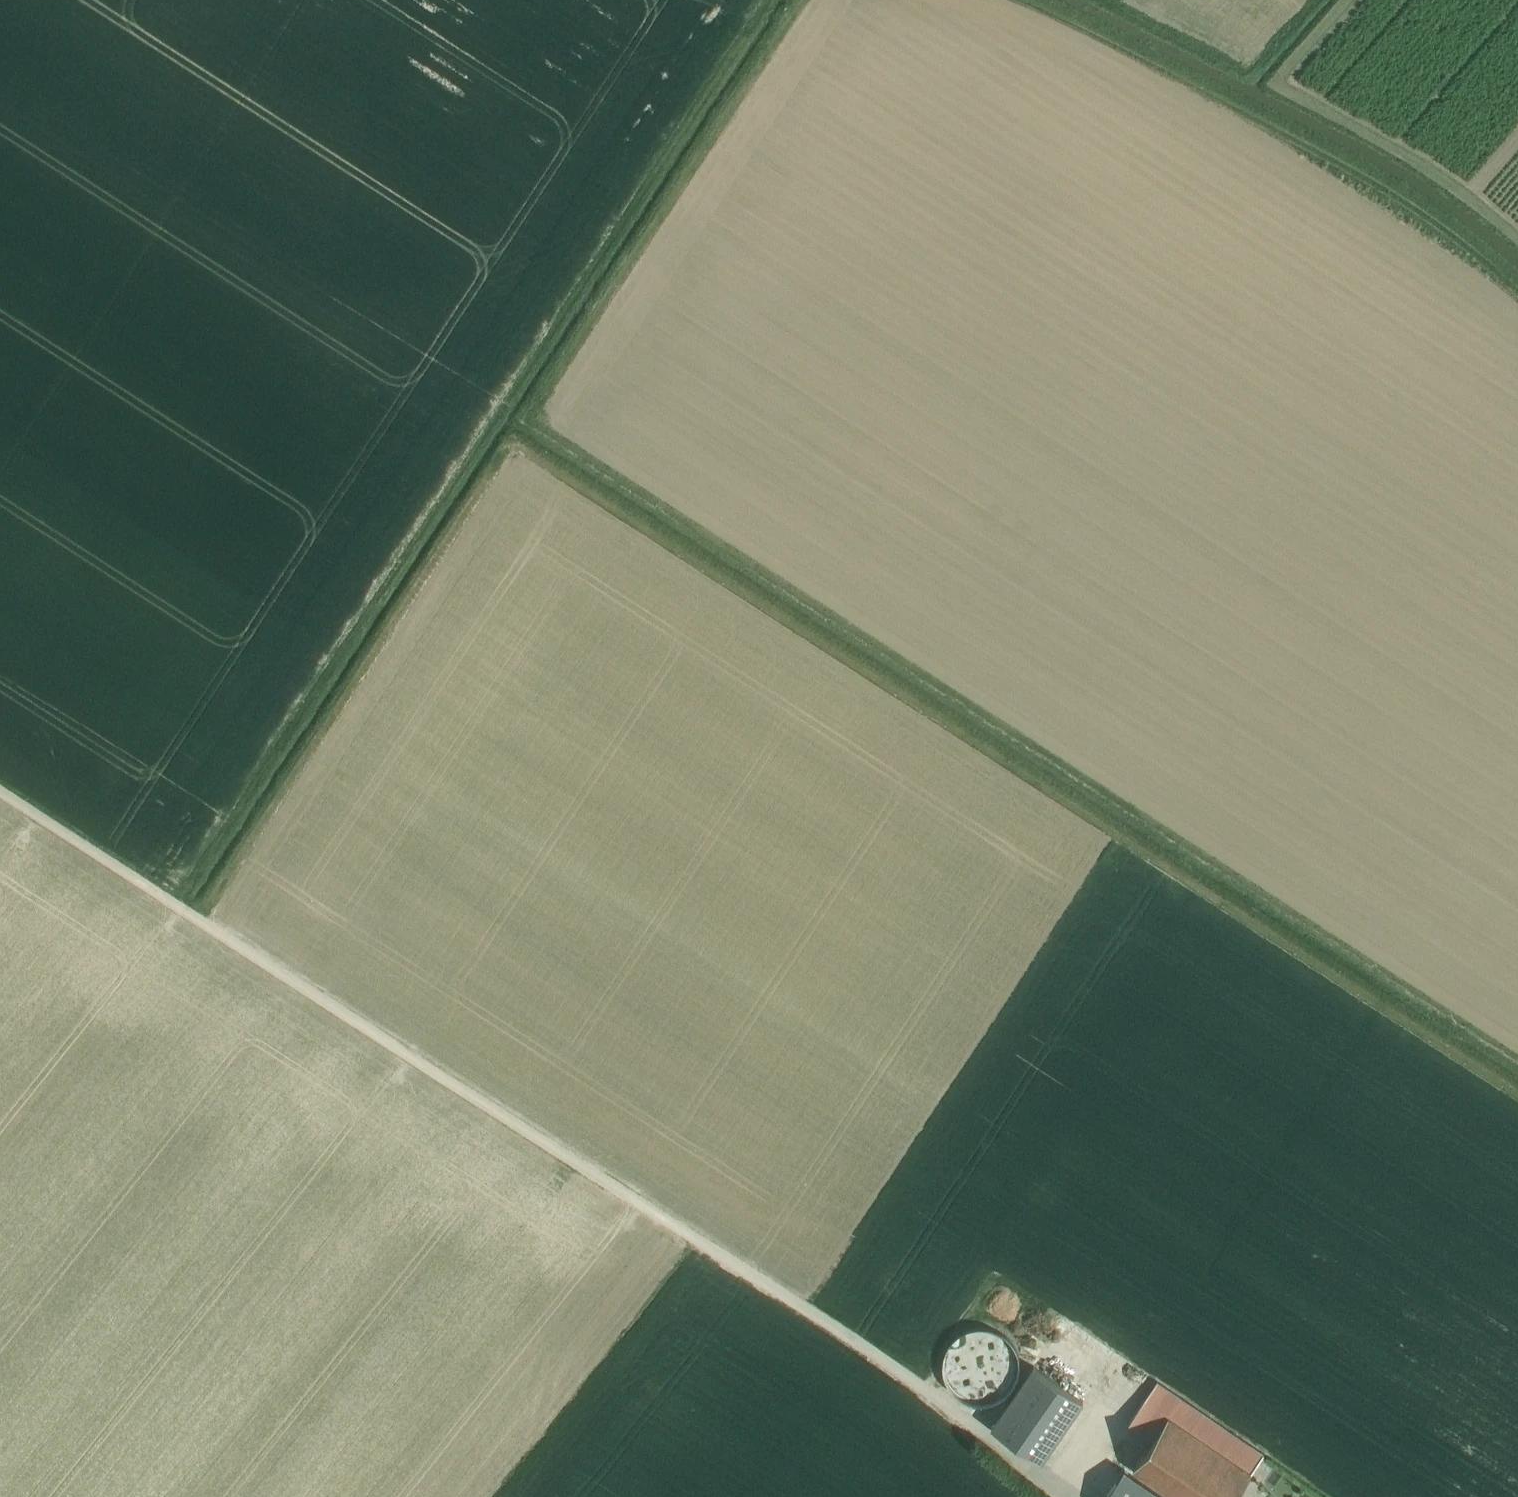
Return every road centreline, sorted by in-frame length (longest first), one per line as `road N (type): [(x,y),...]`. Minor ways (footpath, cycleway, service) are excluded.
road 1 (unclassified): [(1070,1496),(856,1342),(0,789)]

